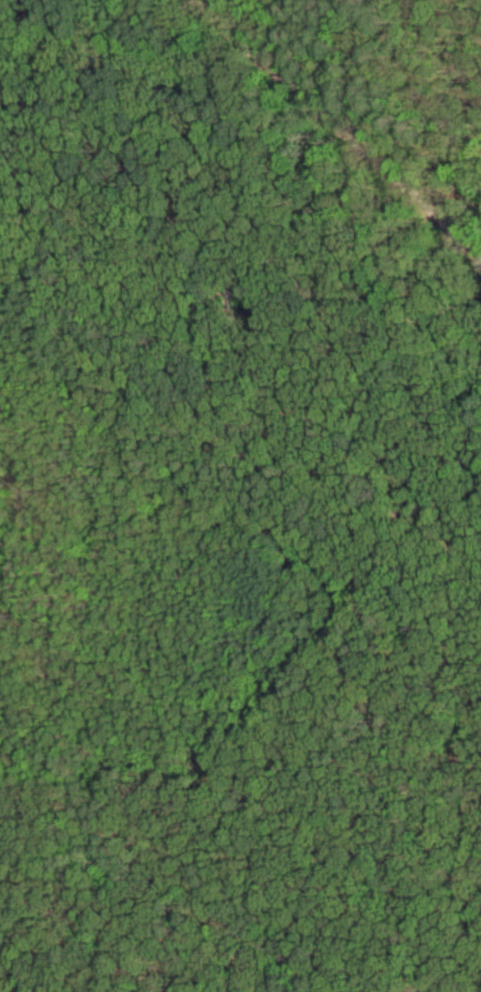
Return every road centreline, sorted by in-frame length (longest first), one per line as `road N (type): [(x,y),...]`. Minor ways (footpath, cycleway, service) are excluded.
road 1 (residential): [(480,268),(428,209),(189,0)]

